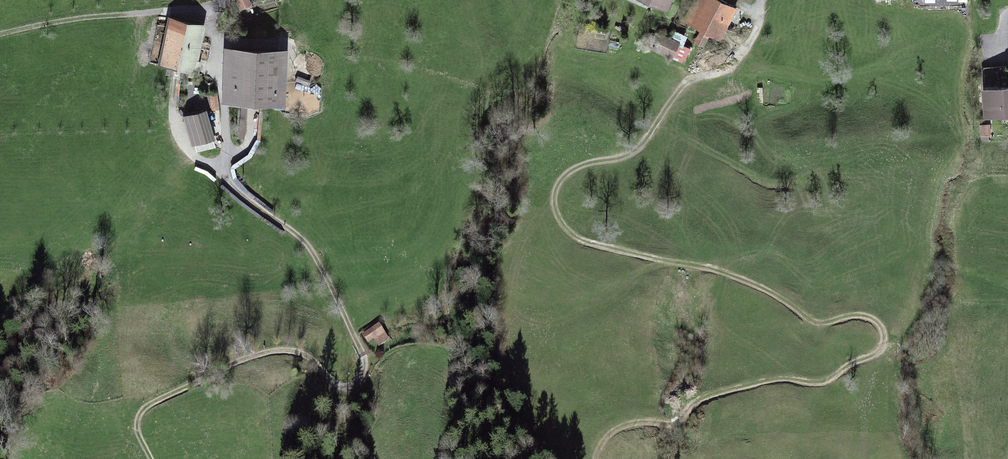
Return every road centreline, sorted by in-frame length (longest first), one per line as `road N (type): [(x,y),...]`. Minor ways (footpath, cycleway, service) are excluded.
road 1 (track): [(154,458),(139,426),(147,408),(248,362),(294,354),(350,394),(365,383),(368,365),(313,247),(251,203)]
road 2 (track): [(764,0),(766,20),(734,73),(689,75)]

